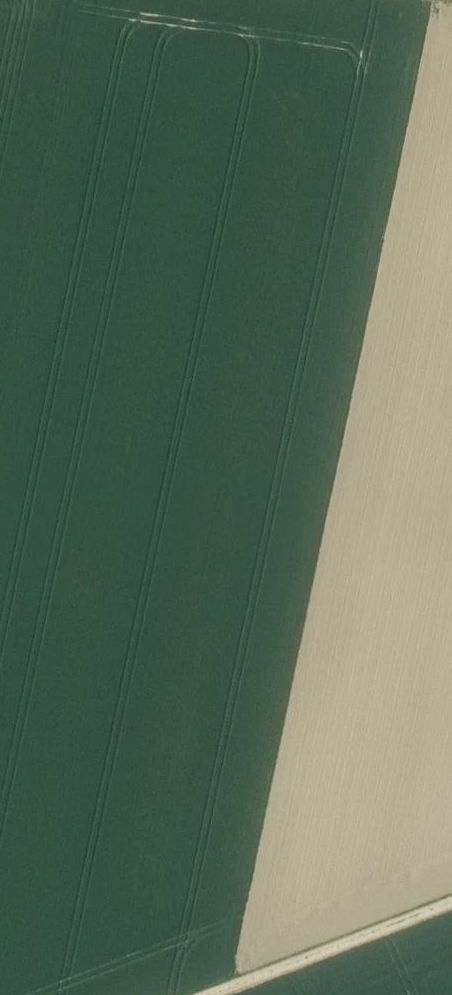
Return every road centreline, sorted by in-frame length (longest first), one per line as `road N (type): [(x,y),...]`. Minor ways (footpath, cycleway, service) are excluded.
road 1 (track): [(211,994),(451,903)]

